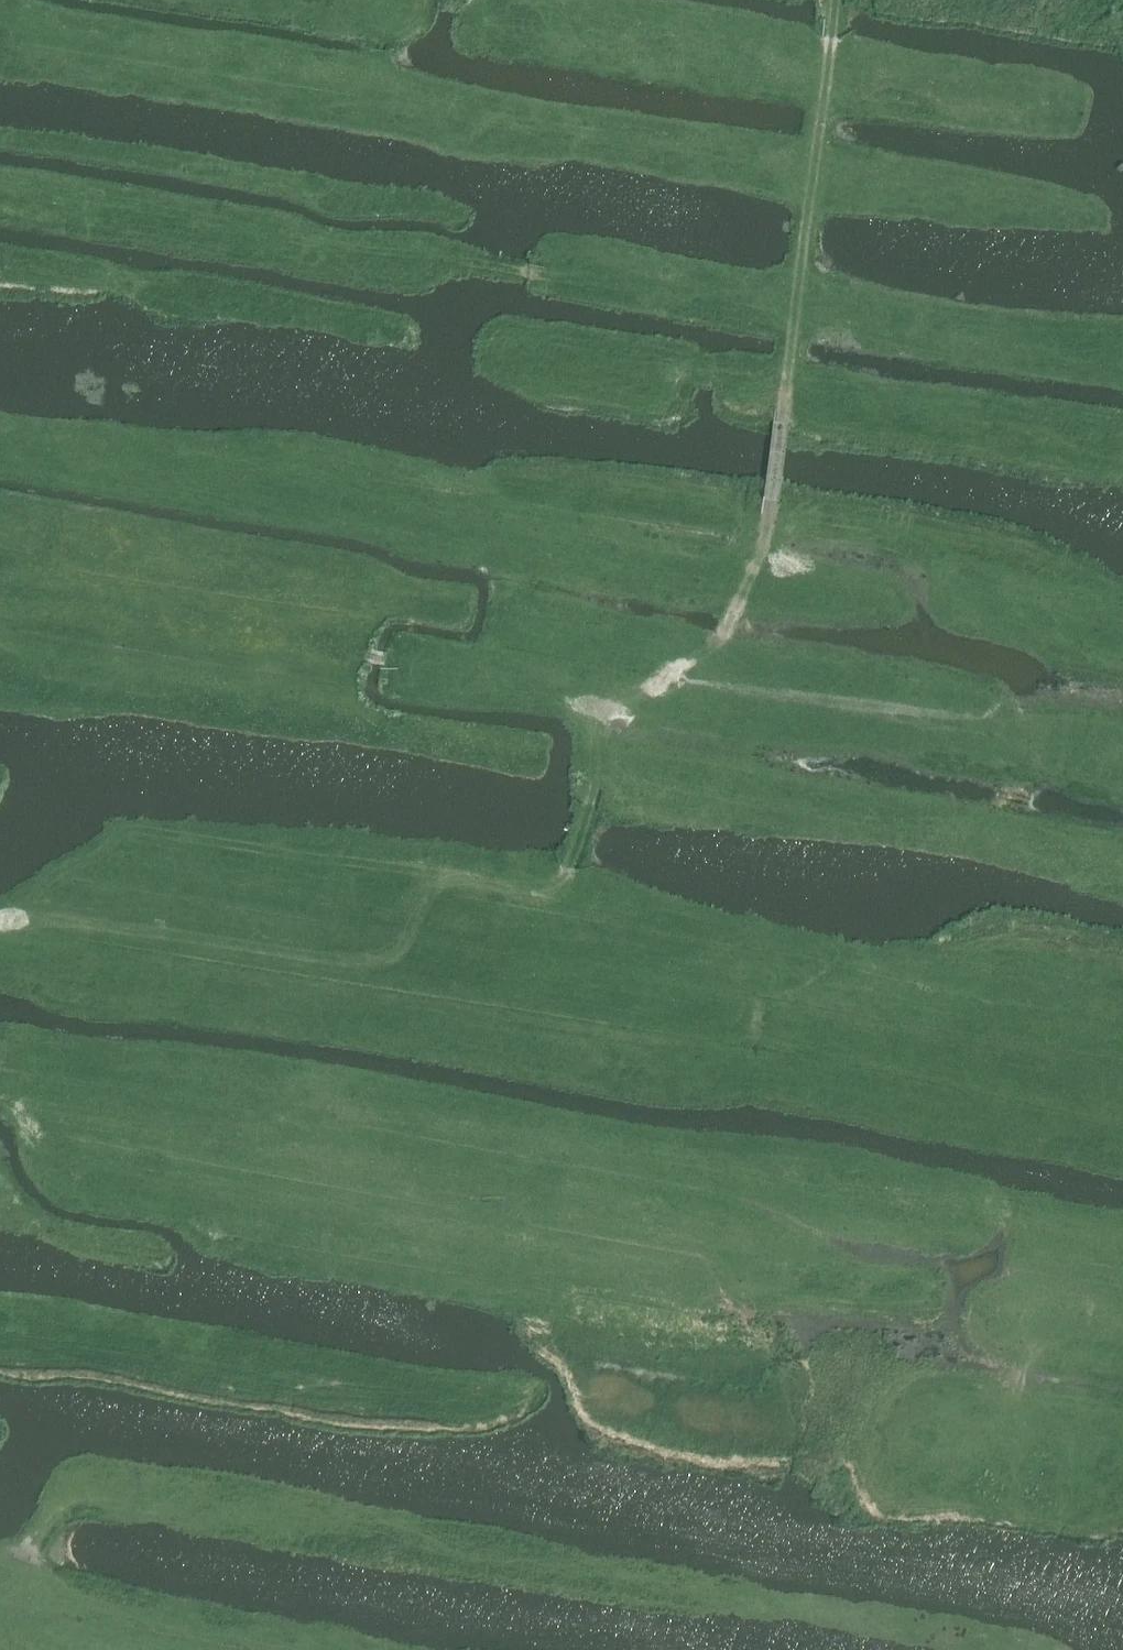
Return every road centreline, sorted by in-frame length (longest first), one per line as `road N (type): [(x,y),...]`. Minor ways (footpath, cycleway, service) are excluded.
road 1 (track): [(556,892),(588,812),(600,716),(724,640),(758,559),(835,0)]

